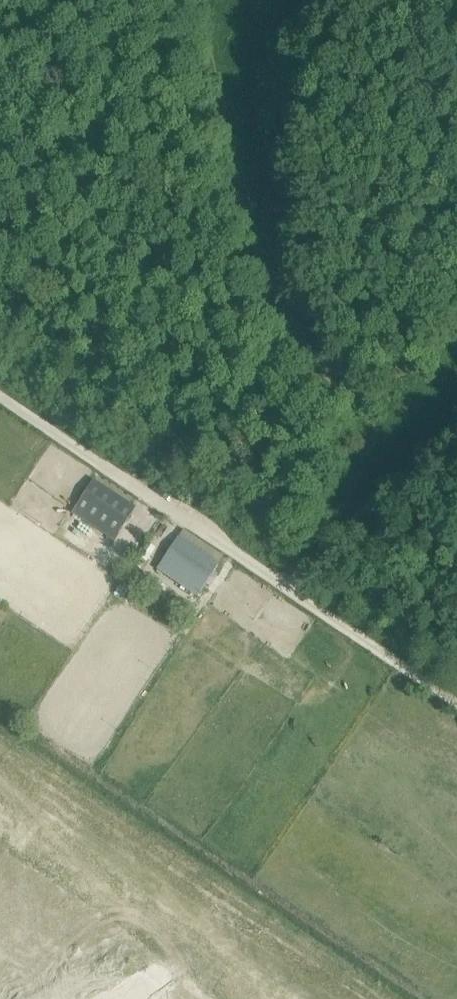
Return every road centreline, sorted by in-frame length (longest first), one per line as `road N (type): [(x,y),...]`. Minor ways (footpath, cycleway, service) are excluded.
road 1 (residential): [(456,705),(0,395)]

